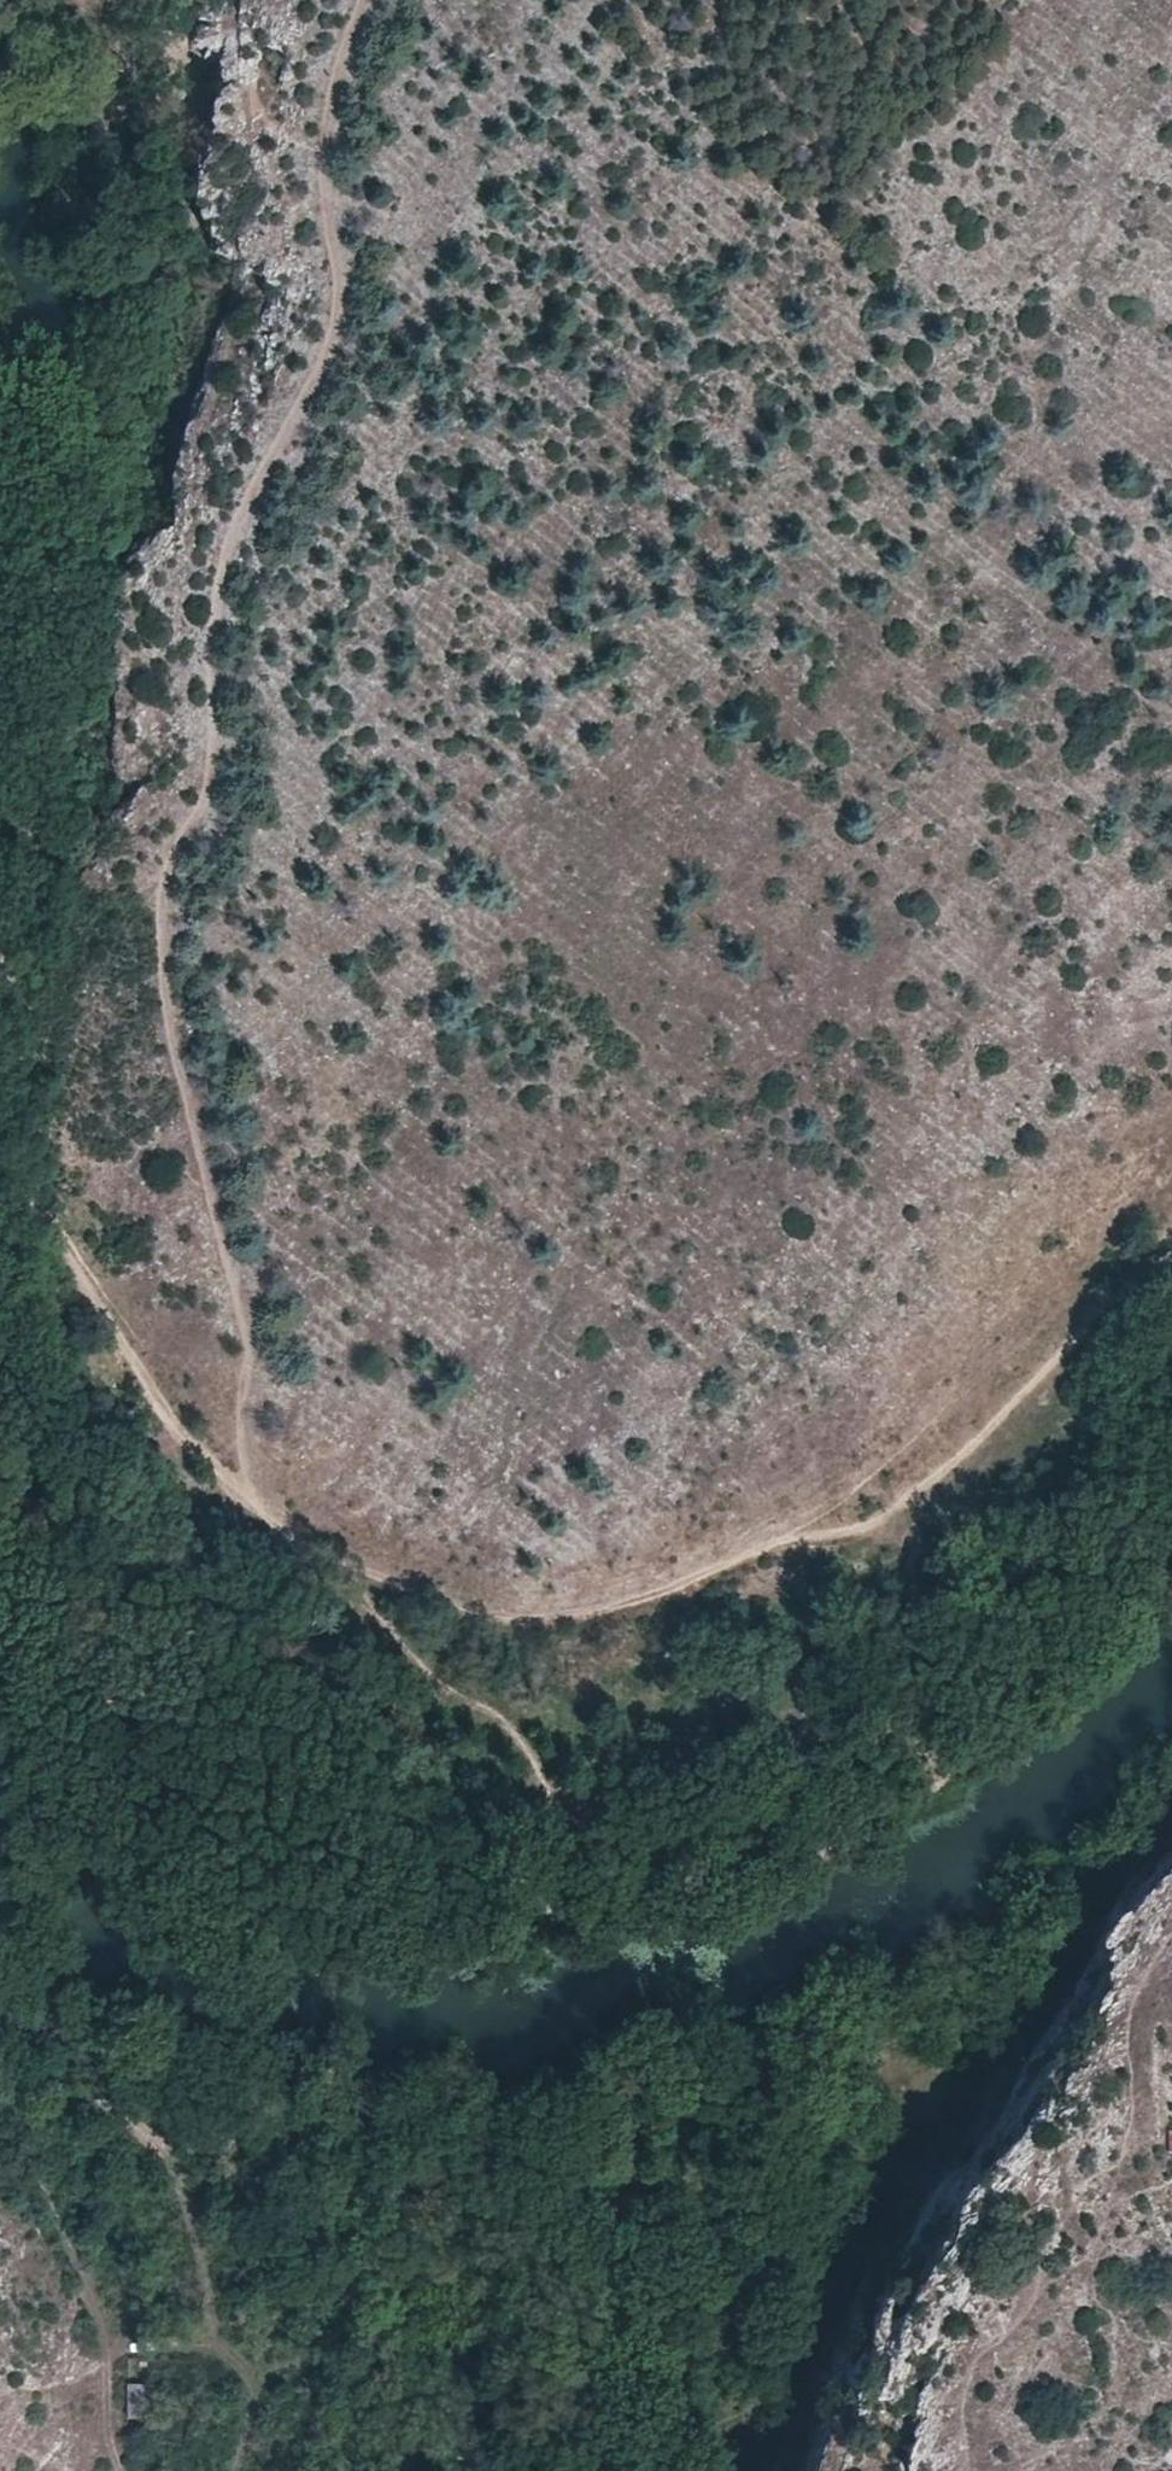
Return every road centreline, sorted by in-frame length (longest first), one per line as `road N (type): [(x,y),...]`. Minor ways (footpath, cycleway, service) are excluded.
road 1 (track): [(1171,1230),(986,1431),(901,1505),(850,1532),(779,1545),(613,1602),(515,1617),(442,1600),(367,1576),(294,1538),(239,1484),(245,1343),(169,1052),(163,876),(208,795),(215,588),(236,523),(325,361),(339,293),(323,171),(337,61),(364,0)]

